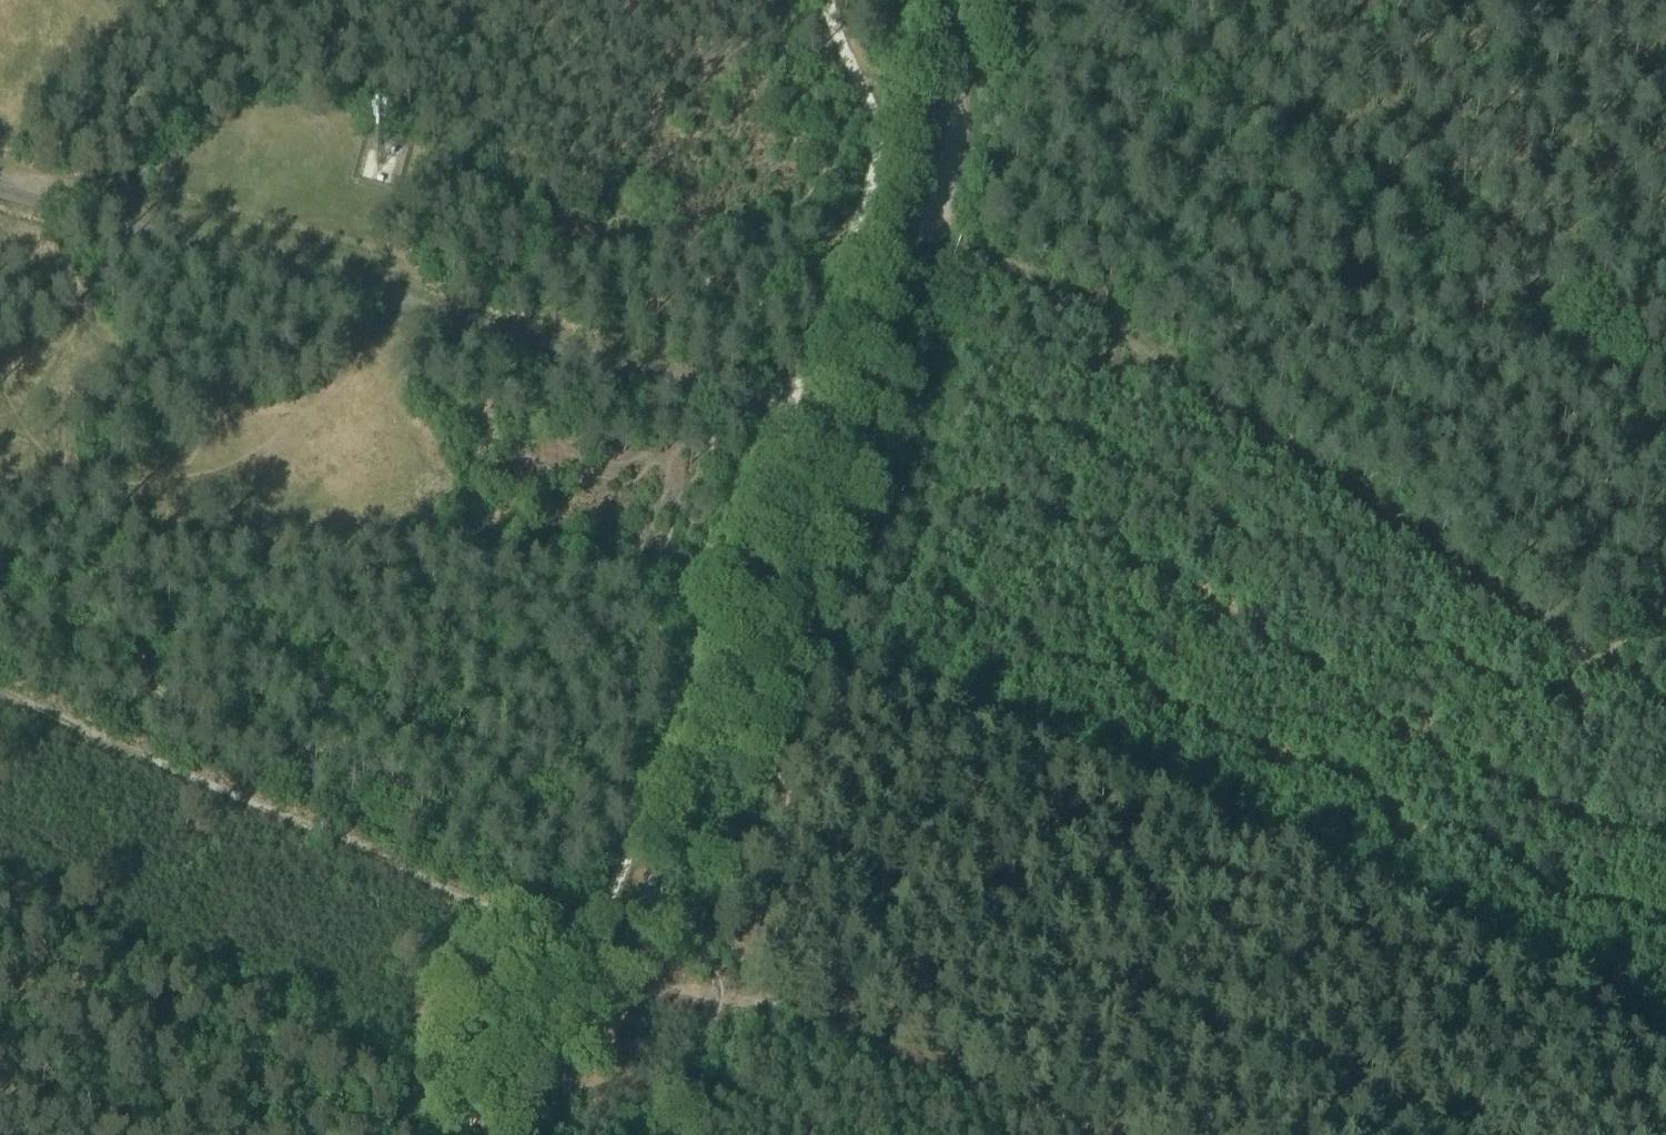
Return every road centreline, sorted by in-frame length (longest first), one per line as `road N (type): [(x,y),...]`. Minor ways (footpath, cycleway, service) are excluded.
road 1 (tertiary): [(533,1134),(626,949),(769,624),(917,194),(960,0)]
road 2 (track): [(1665,714),(917,194)]
road 3 (track): [(0,689),(626,949)]

